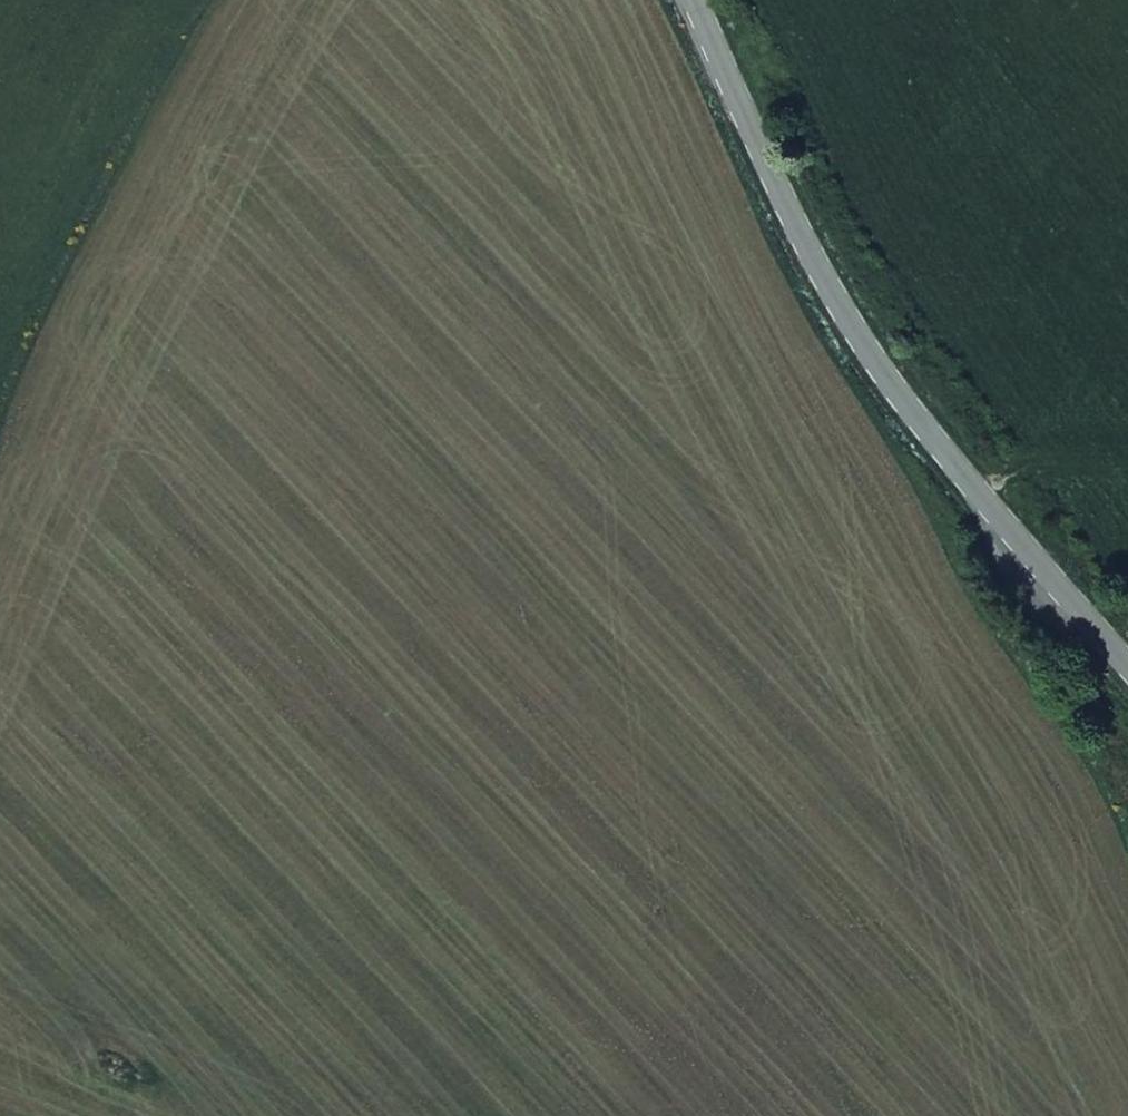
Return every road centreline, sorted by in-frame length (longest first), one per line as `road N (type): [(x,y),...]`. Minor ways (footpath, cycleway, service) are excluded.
road 1 (unclassified): [(696,0),(806,244),(861,339),(1127,665)]
road 2 (track): [(0,396),(66,234),(208,0)]

